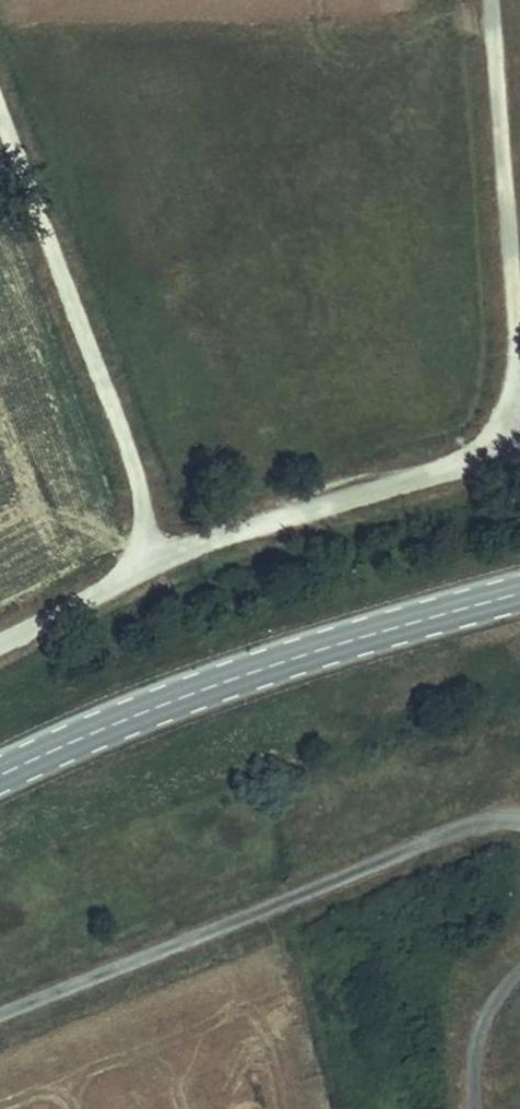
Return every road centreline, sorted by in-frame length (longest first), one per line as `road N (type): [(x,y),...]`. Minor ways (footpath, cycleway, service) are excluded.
road 1 (unclassified): [(519,374),(508,415),(460,460),(230,532),(0,643)]
road 2 (secondary): [(519,594),(257,669),(0,773)]
road 3 (track): [(154,564),(139,472),(0,113)]
road 4 (unclassified): [(495,0),(519,347)]

